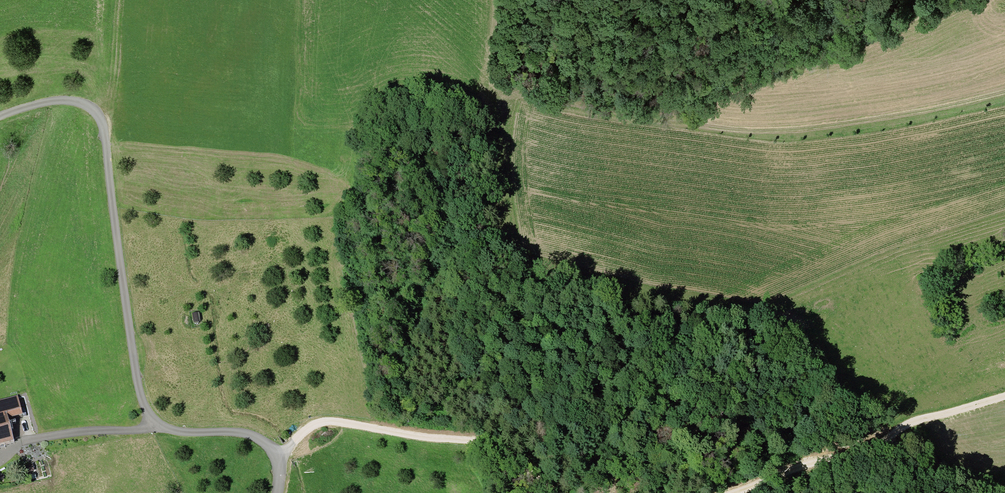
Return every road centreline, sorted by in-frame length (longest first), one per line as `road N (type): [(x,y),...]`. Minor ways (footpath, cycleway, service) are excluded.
road 1 (unclassified): [(279,492),(280,461),(267,447),(250,437),(158,428),(147,406),(98,114),(58,102),(0,119)]
road 2 (track): [(509,84),(582,109),(765,131),(1004,93)]
road 3 (track): [(280,461),(304,432),(328,423),(493,444),(548,492)]
road 4 (track): [(781,492),(888,433),(1004,397)]

